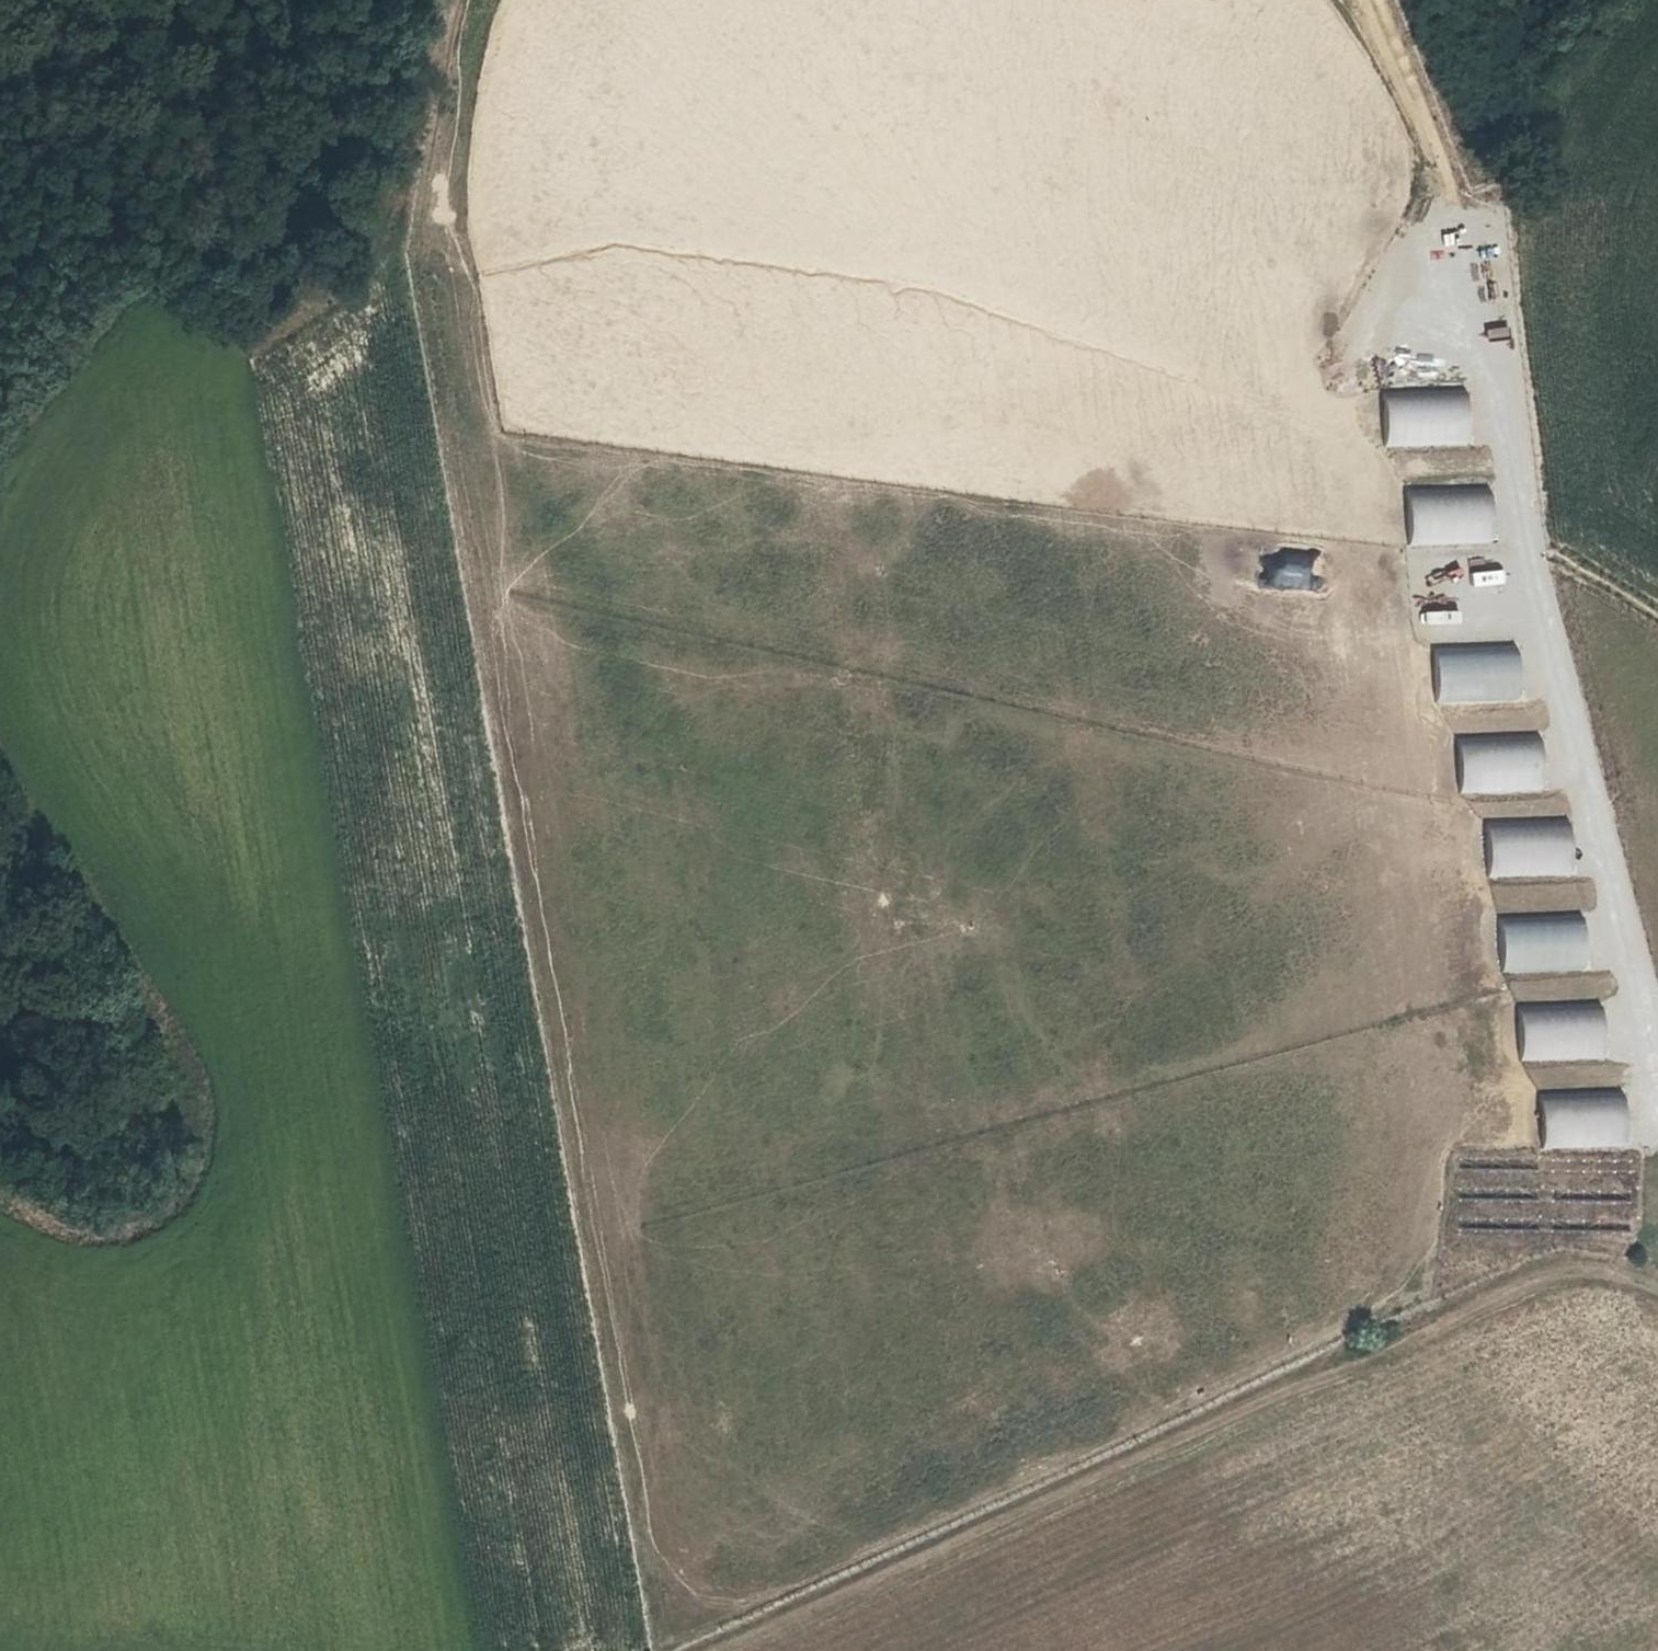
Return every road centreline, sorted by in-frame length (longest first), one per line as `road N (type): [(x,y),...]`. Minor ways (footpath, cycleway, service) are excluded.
road 1 (track): [(1657,1284),(1625,1265),(1558,1269),(710,1650)]

